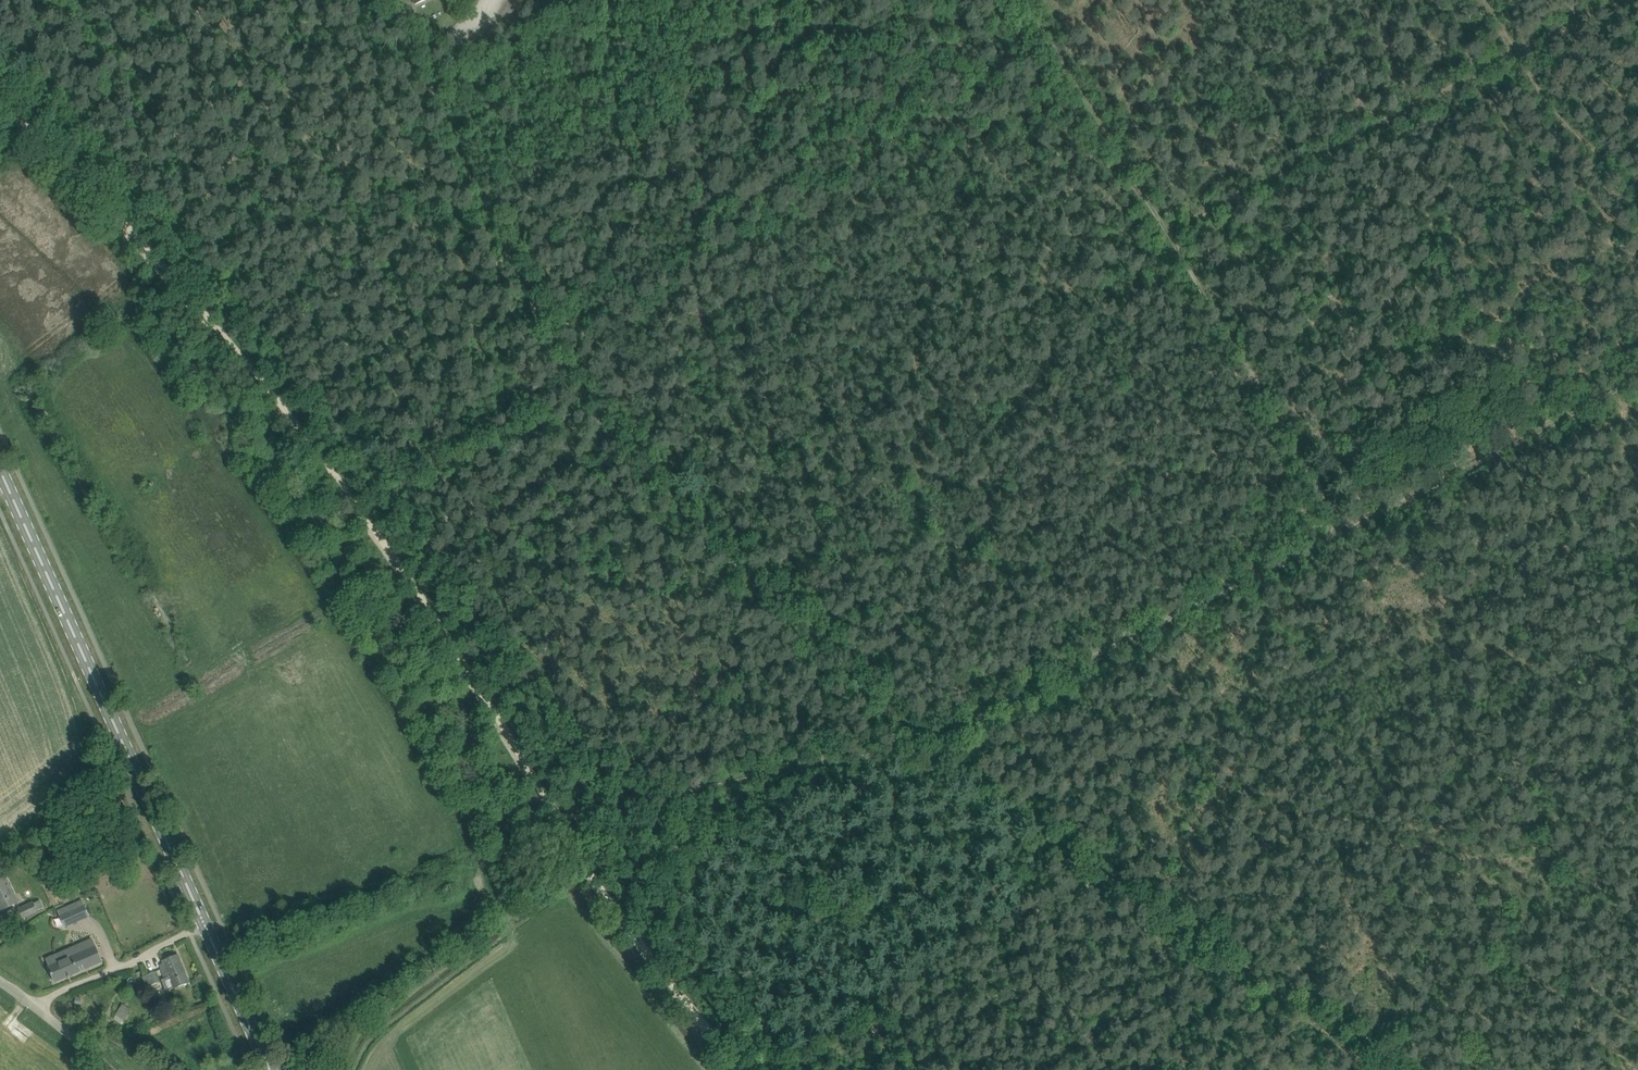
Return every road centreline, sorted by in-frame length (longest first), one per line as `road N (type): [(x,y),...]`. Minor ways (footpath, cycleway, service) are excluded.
road 1 (track): [(921,732),(577,389),(391,0)]
road 2 (track): [(562,819),(423,593),(281,402),(135,233),(0,103)]
road 3 (primary): [(270,1069),(0,468)]
road 4 (track): [(921,732),(1395,1069)]
road 5 (track): [(1337,529),(962,720),(921,732)]
road 6 (track): [(1516,52),(1161,239)]
road 7 (track): [(921,732),(629,792),(562,819)]
road 8 (track): [(1161,239),(1337,529)]
road 9 (track): [(1637,376),(1337,529)]
road 10 (track): [(562,819),(597,877),(747,1069)]
road 11 (track): [(1016,0),(1161,239)]
road 12 (track): [(31,1002),(207,929)]
road 13 (track): [(1516,52),(1598,163),(1637,187)]
road 14 (unclassified): [(108,1069),(0,980)]
road 15 (track): [(1166,1069),(1230,959)]
road 16 (track): [(1624,0),(1516,52)]

